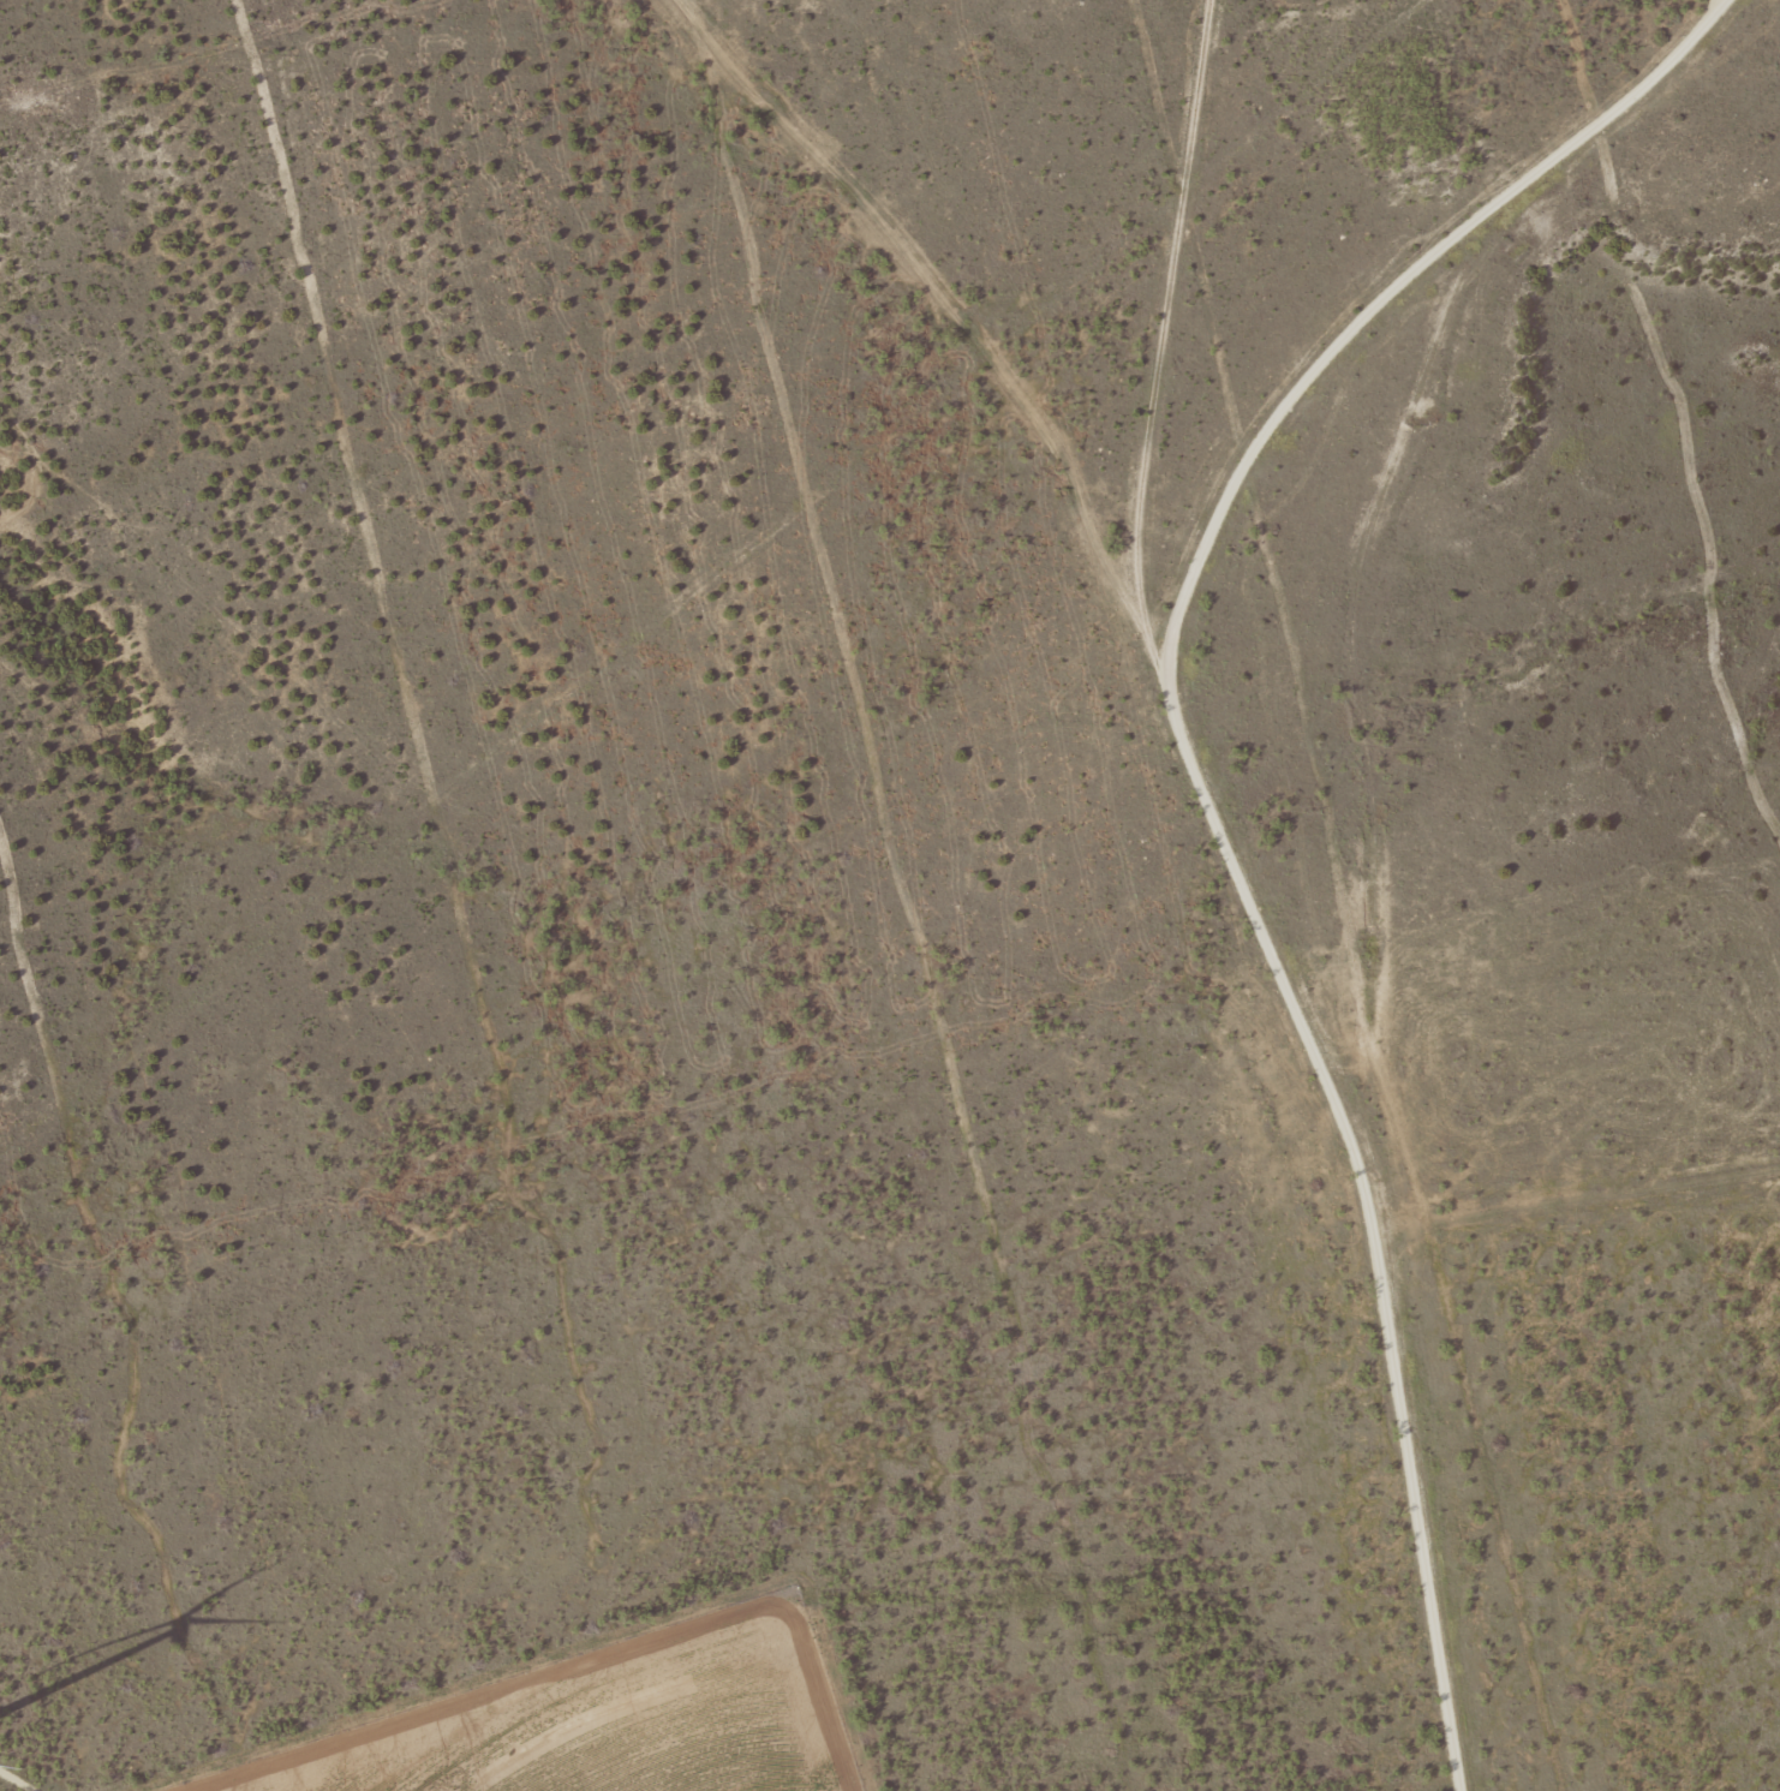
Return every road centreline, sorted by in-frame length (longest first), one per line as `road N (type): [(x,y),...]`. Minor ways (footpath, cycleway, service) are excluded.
road 1 (residential): [(1468,1790),(1358,1058),(1327,1010),(1273,979),(1159,777),(1074,569),(1050,545),(998,381),(931,283),(649,0)]
road 2 (residential): [(1327,1010),(1345,979),(1351,614),(1381,479),(1503,222),(1708,0)]
road 3 (residential): [(1197,0),(1089,545),(1074,569)]

